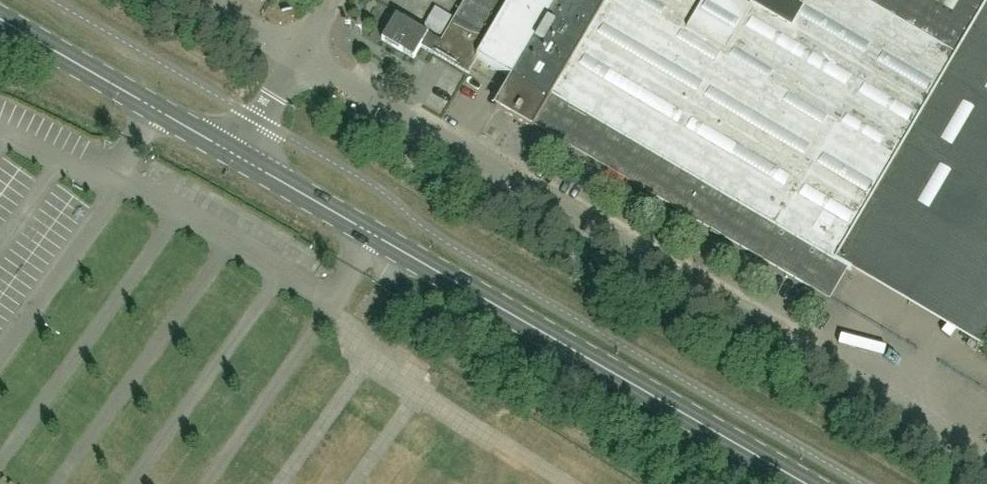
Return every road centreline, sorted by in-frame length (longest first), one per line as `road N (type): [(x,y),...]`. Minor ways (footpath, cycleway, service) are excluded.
road 1 (unclassified): [(289,50),(986,459)]
road 2 (secondary): [(807,483),(228,151)]
road 3 (secondary): [(228,151),(0,21)]

